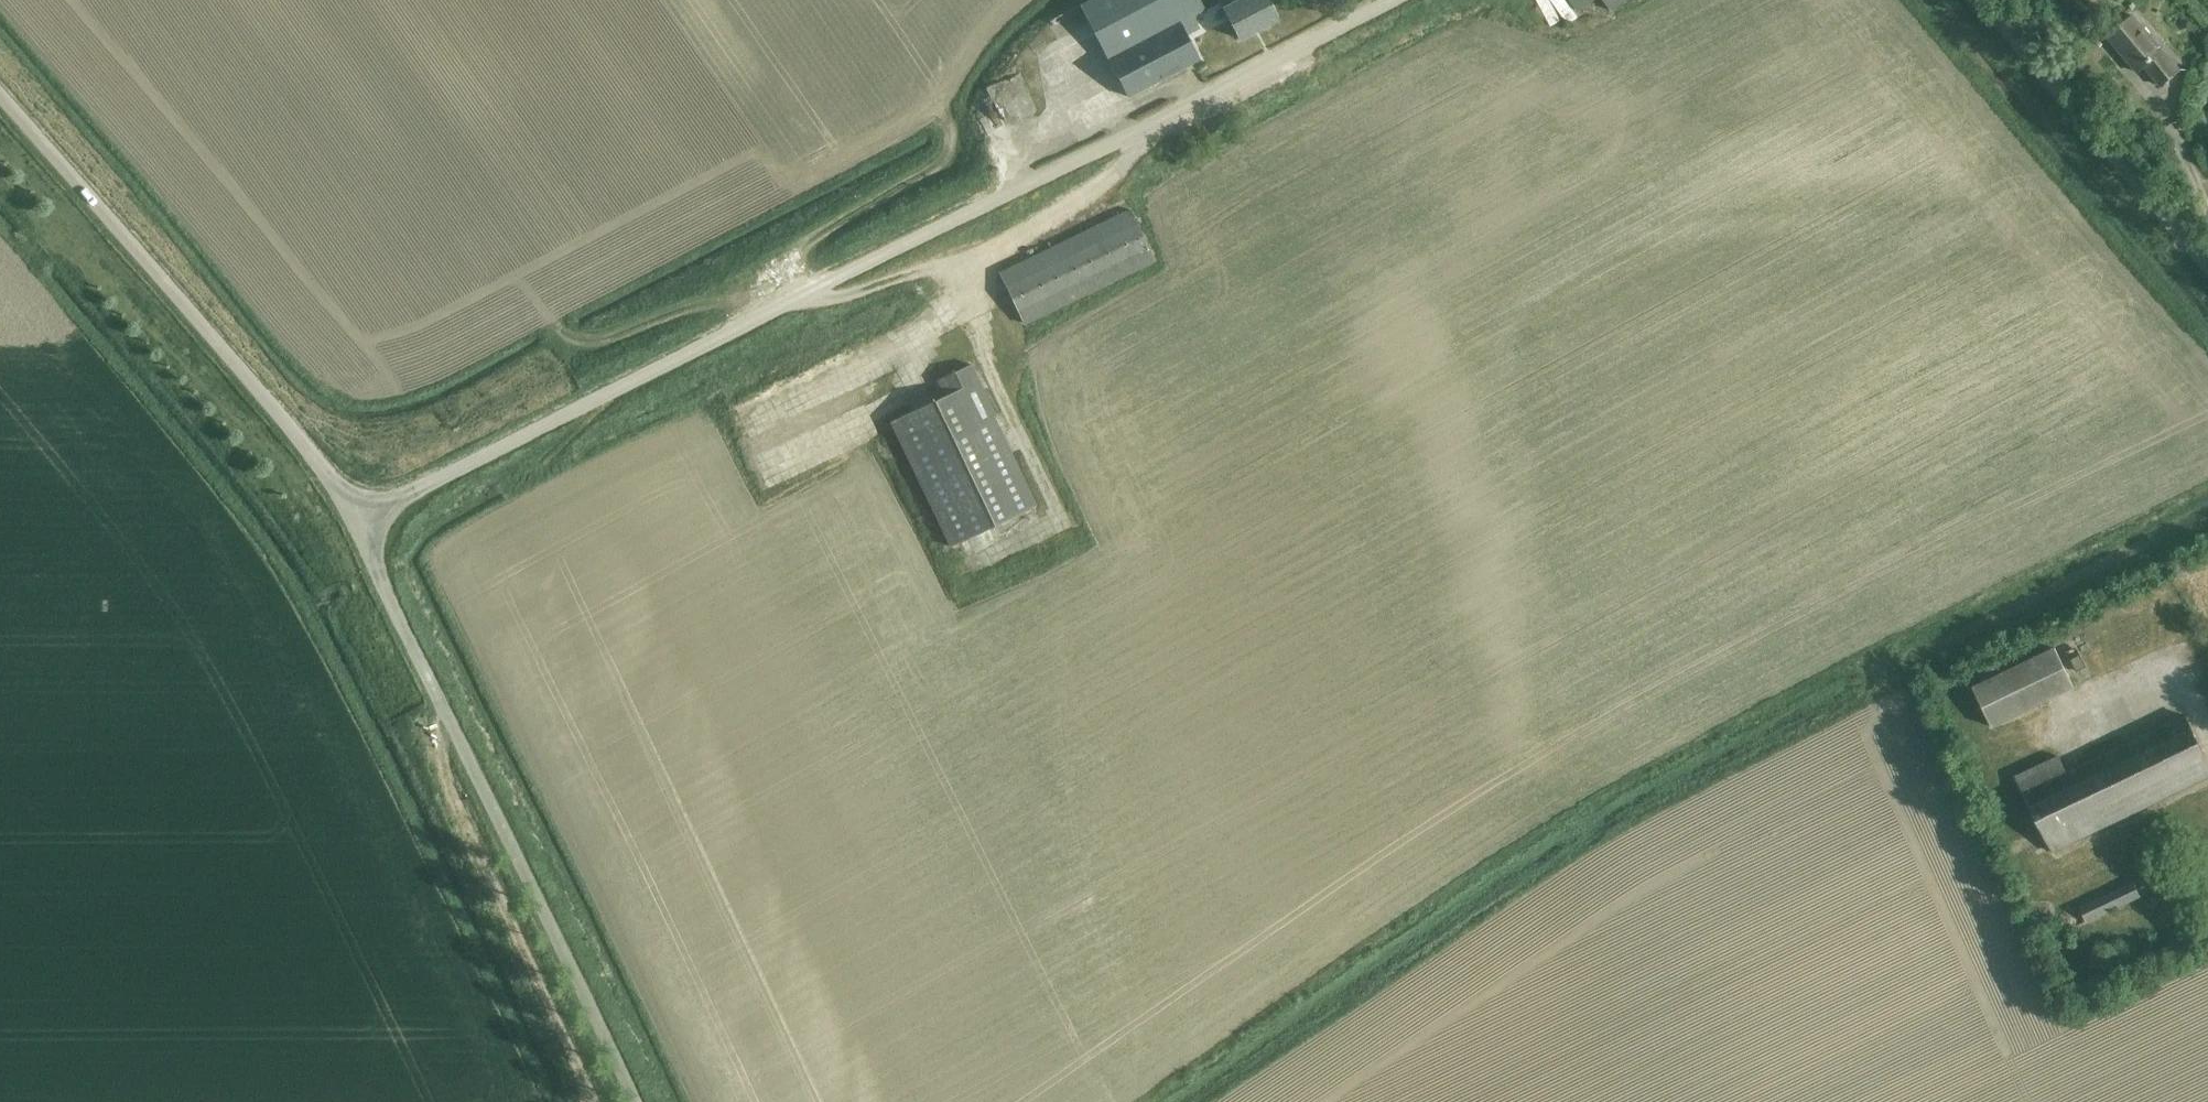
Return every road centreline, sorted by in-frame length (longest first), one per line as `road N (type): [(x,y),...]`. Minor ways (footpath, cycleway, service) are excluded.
road 1 (unclassified): [(364,515),(1130,139),(1395,0)]
road 2 (unclassified): [(634,1101),(389,598),(364,515)]
road 3 (unclassified): [(364,515),(0,83)]
road 4 (tertiary): [(2207,263),(1980,0)]

